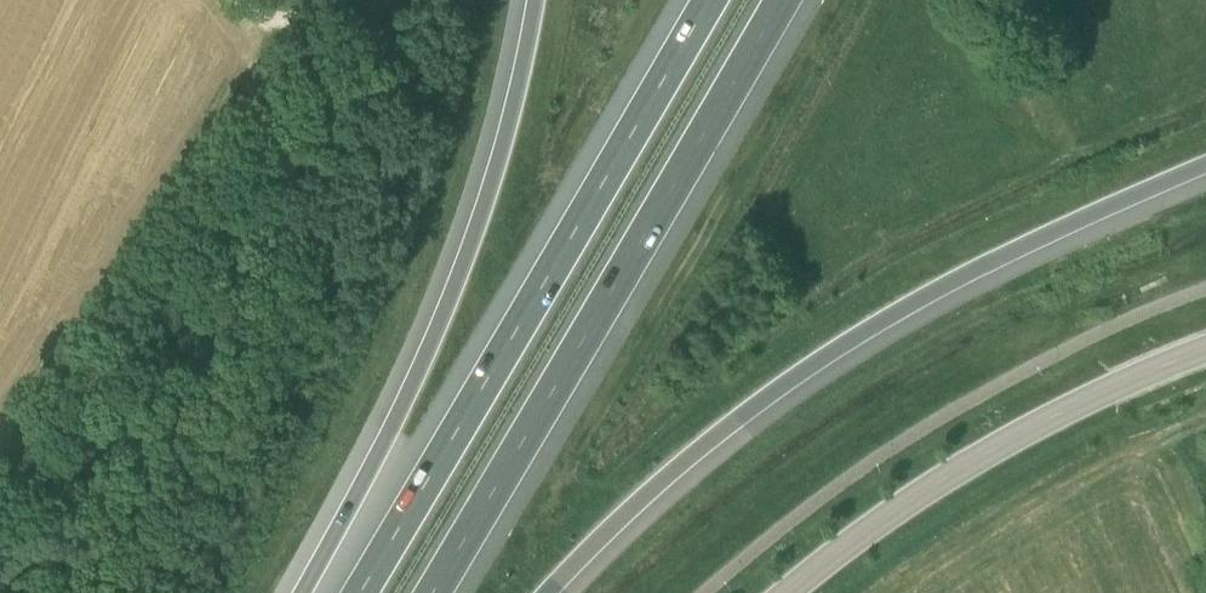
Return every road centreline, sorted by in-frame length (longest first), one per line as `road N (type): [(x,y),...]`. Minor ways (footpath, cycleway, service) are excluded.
road 1 (motorway): [(550,592),(700,448),(789,381),(1057,228),(1205,161)]
road 2 (motorway): [(433,592),(794,0)]
road 3 (motorway): [(716,0),(359,592)]
road 4 (motorway): [(542,0),(498,187),(416,401),(315,592)]
road 5 (tertiary): [(789,592),(926,492),(1025,433),(1205,350)]

